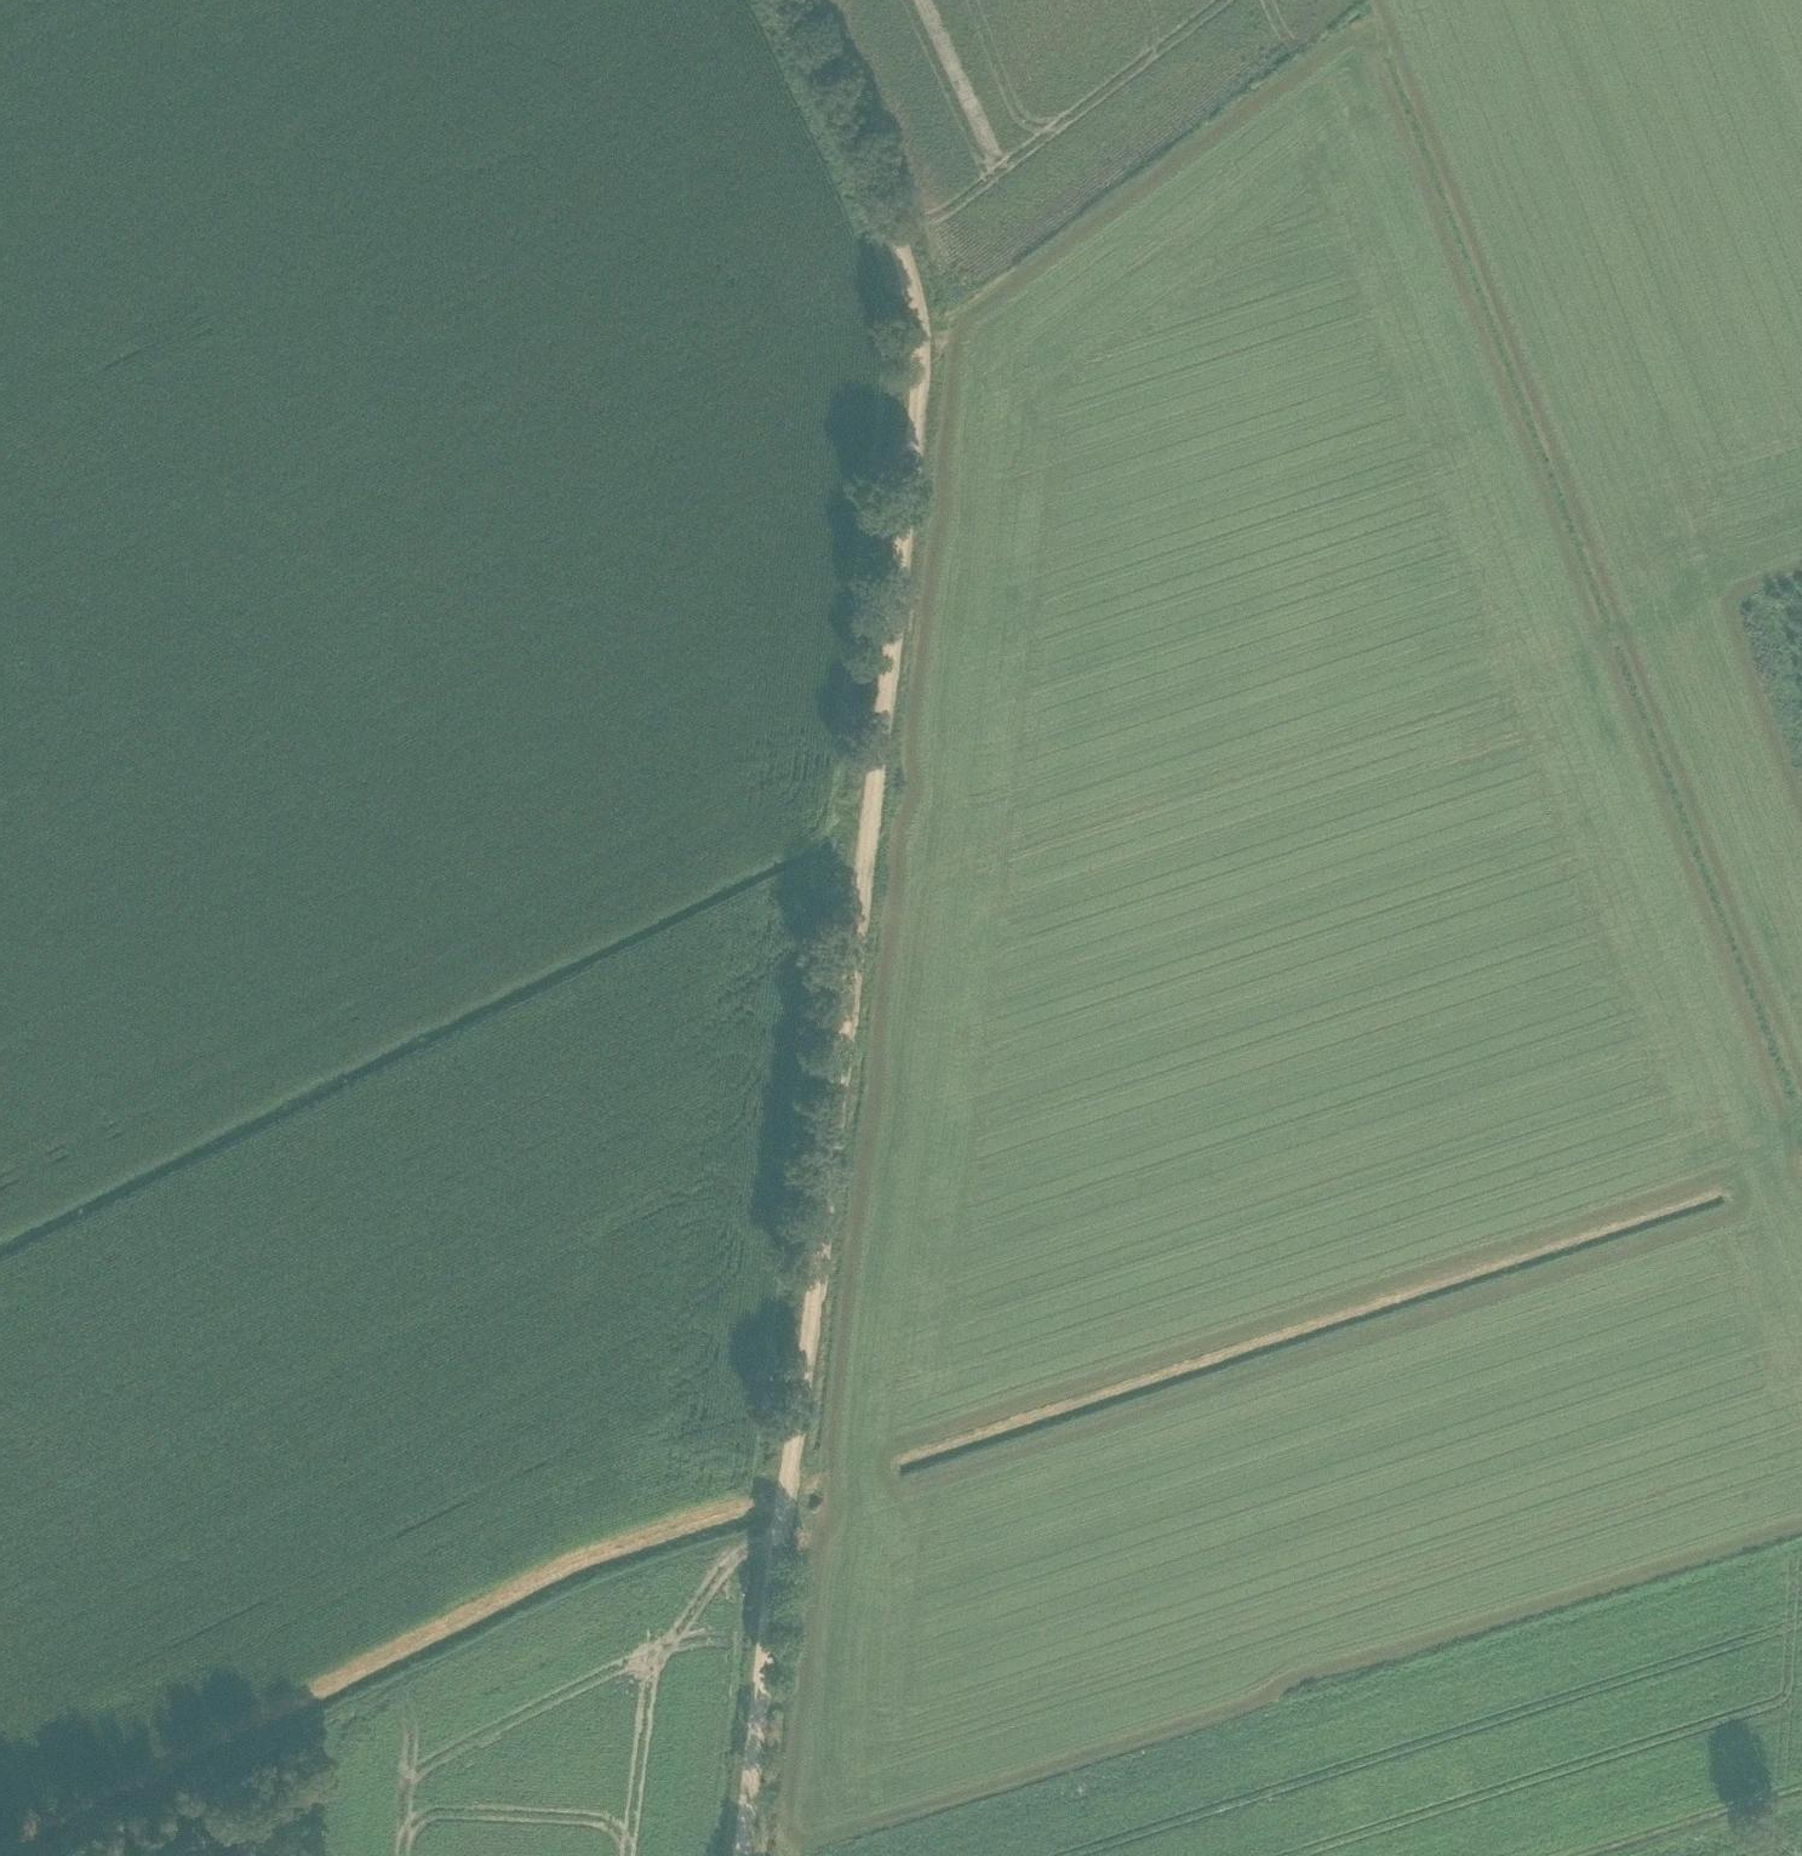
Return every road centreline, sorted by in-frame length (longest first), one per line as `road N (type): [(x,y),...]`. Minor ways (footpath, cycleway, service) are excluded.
road 1 (track): [(781,0),(896,259),(921,337),(831,1156),(781,1529)]
road 2 (track): [(781,1529),(741,1855)]

